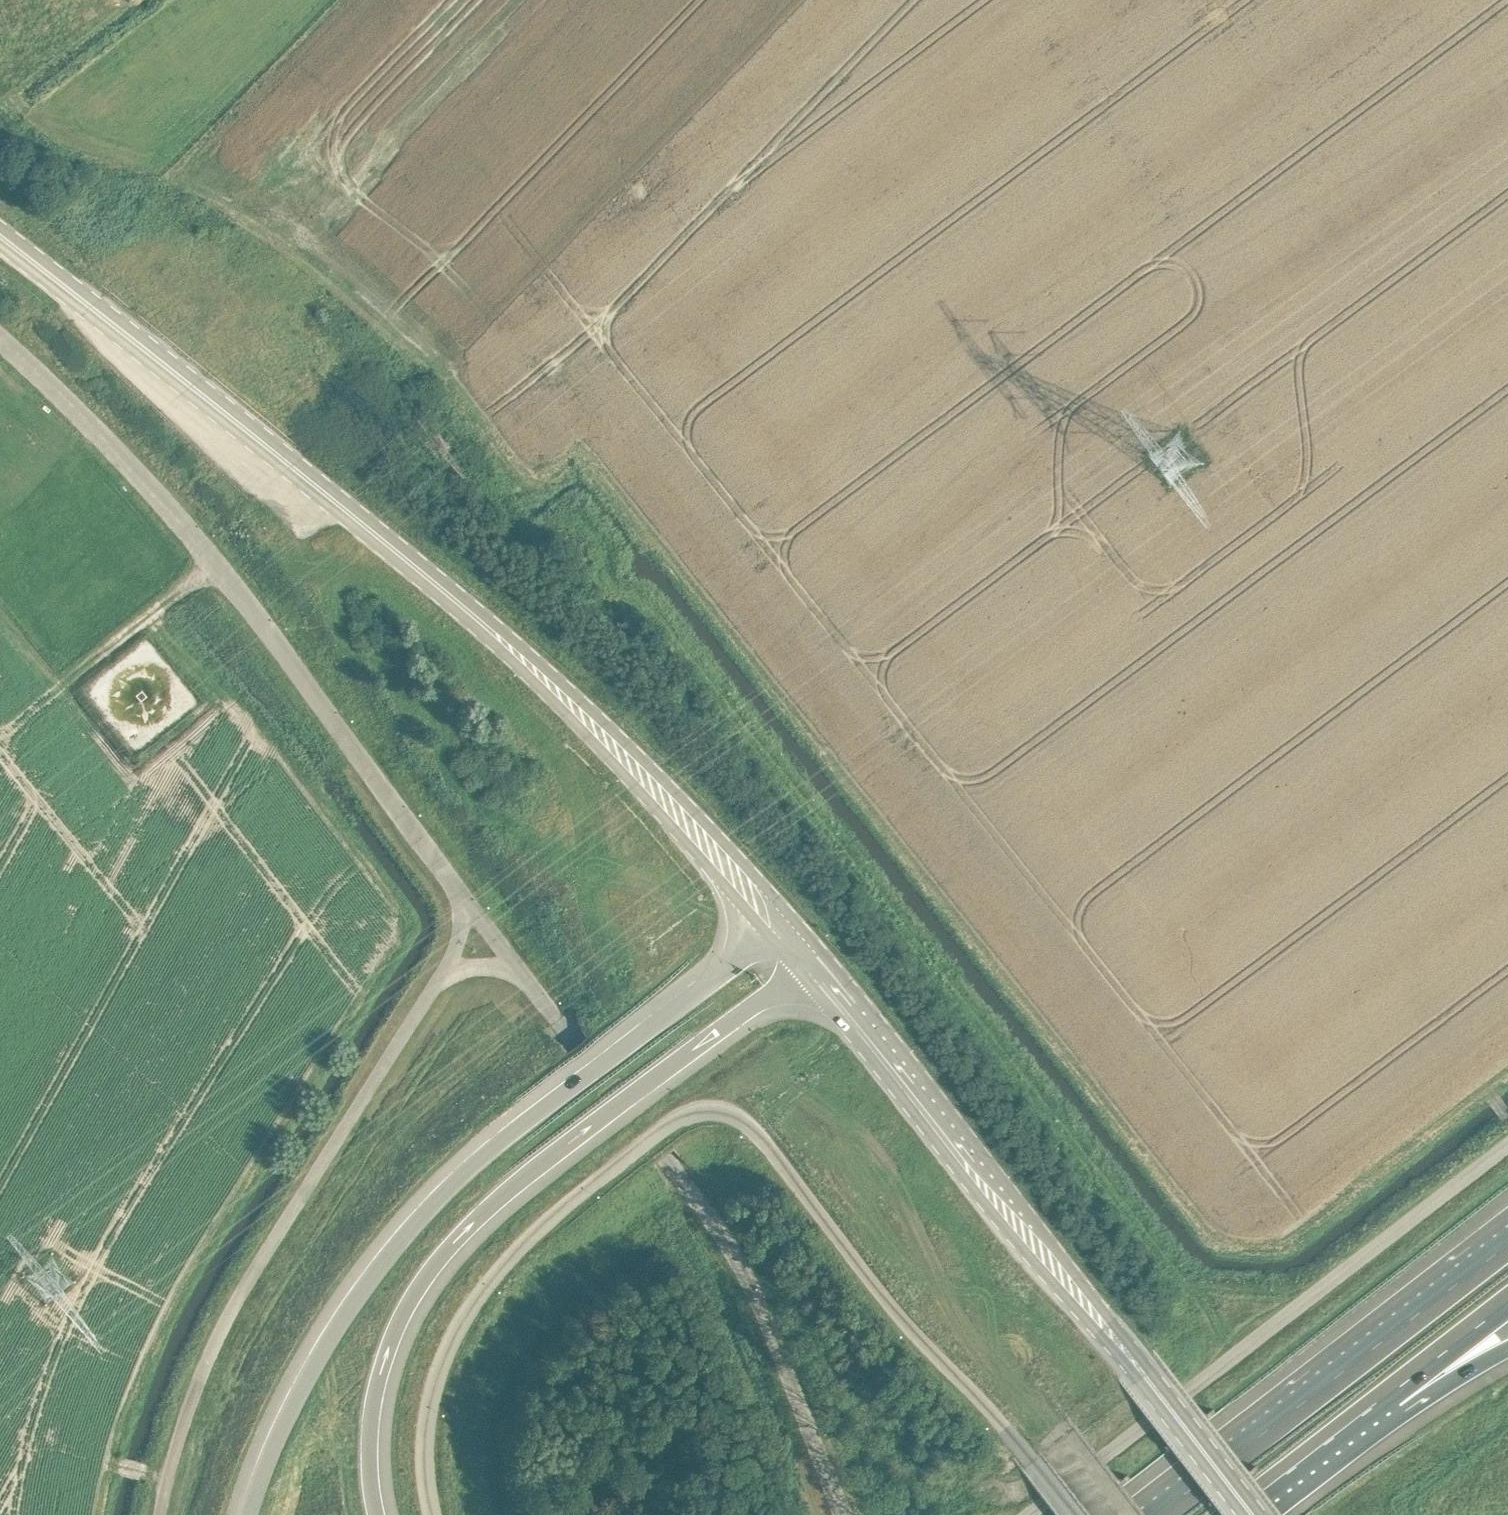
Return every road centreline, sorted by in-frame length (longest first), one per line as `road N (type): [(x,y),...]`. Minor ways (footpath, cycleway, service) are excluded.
road 1 (tertiary): [(787,928),(740,869),(527,658),(0,236)]
road 2 (motorway): [(787,928),(454,1180),(343,1320),(285,1421),(248,1514)]
road 3 (motorway): [(377,1514),(368,1462),(380,1379),(400,1317),(433,1266),(592,1123),(814,959)]
road 4 (unclassified): [(463,902),(207,551),(0,338)]
road 5 (tertiary): [(1252,1514),(972,1148),(814,959)]
road 6 (unclassified): [(844,1514),(757,1294),(719,1224),(520,973)]
road 7 (unclassified): [(162,1514),(213,1348),(273,1238),(440,978)]
road 8 (unclassified): [(1032,1514),(1507,1148)]
road 9 (unclassified): [(682,1117),(710,1110),(758,1132),(1030,1460)]
road 10 (unclassified): [(682,1117),(563,1211),(474,1308),(439,1377),(428,1461),(437,1514)]
road 11 (motorway): [(1507,1244),(1155,1514)]
road 12 (motorway): [(1233,1514),(1391,1393)]
road 13 (motorway): [(1391,1393),(1507,1303)]
road 14 (motorway): [(1391,1393),(1507,1350)]

